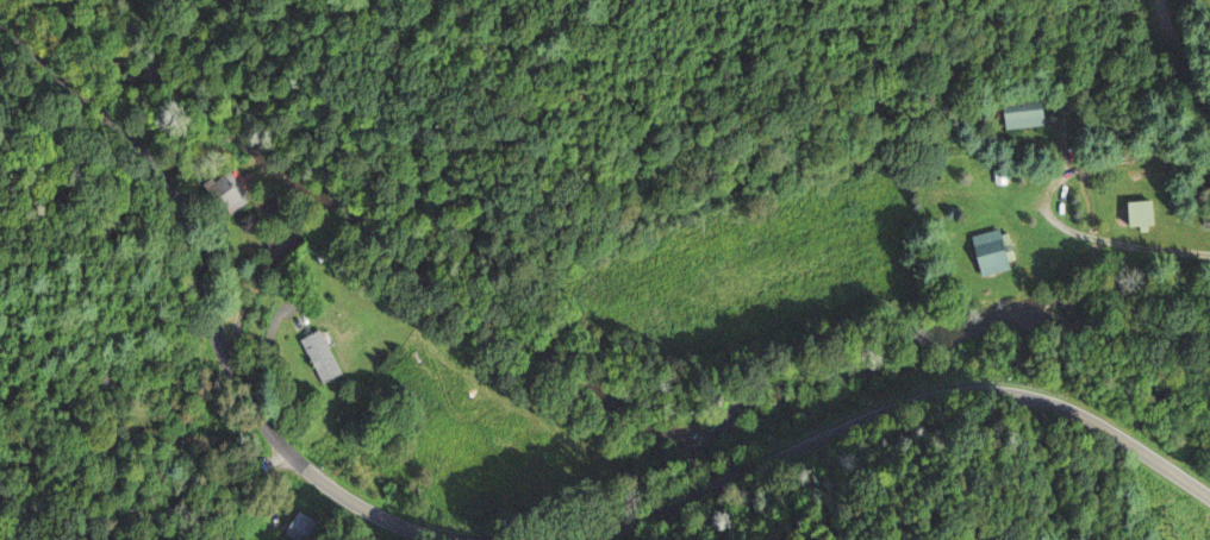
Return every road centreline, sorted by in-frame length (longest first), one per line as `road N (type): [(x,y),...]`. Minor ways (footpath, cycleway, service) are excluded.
road 1 (residential): [(1200,497),(1065,409),(960,394),(894,402),(843,421),(699,491)]
road 2 (residential): [(289,459),(220,357),(195,245),(170,195),(145,161),(0,27)]
road 3 (residential): [(289,459),(354,509),(438,539)]
road 4 (track): [(1209,139),(1170,59),(1156,0)]
road 5 (residential): [(574,539),(699,491)]

